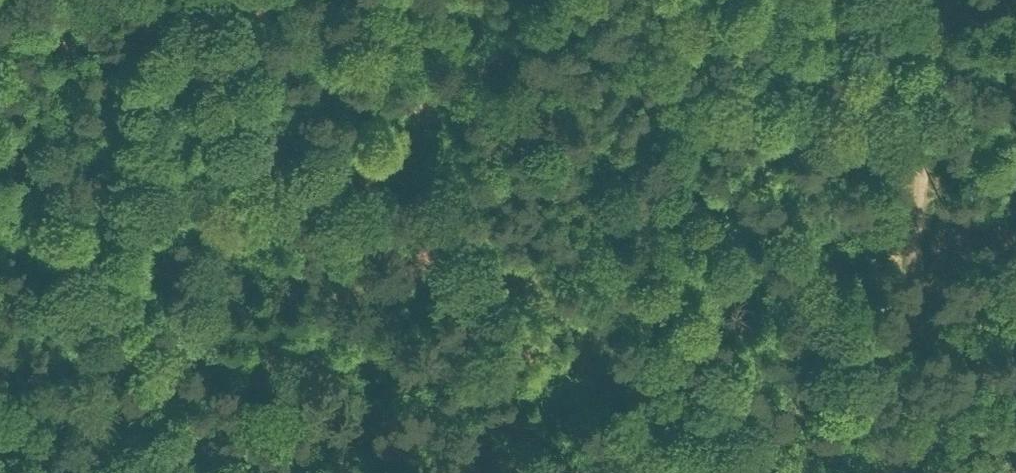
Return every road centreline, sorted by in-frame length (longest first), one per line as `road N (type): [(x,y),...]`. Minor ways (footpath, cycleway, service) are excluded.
road 1 (track): [(918,200),(923,108),(915,0)]

